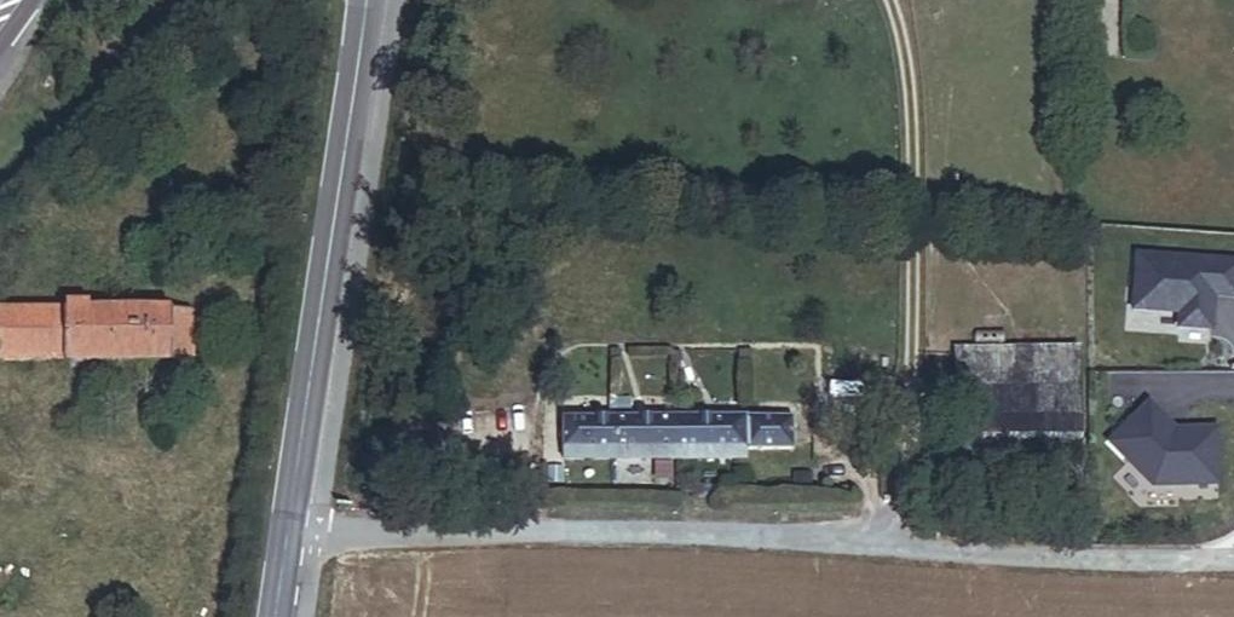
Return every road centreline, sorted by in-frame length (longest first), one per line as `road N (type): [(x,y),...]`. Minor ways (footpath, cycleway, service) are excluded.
road 1 (residential): [(288,534),(874,536),(951,558),(1233,561)]
road 2 (tertiary): [(288,534),(366,0)]

